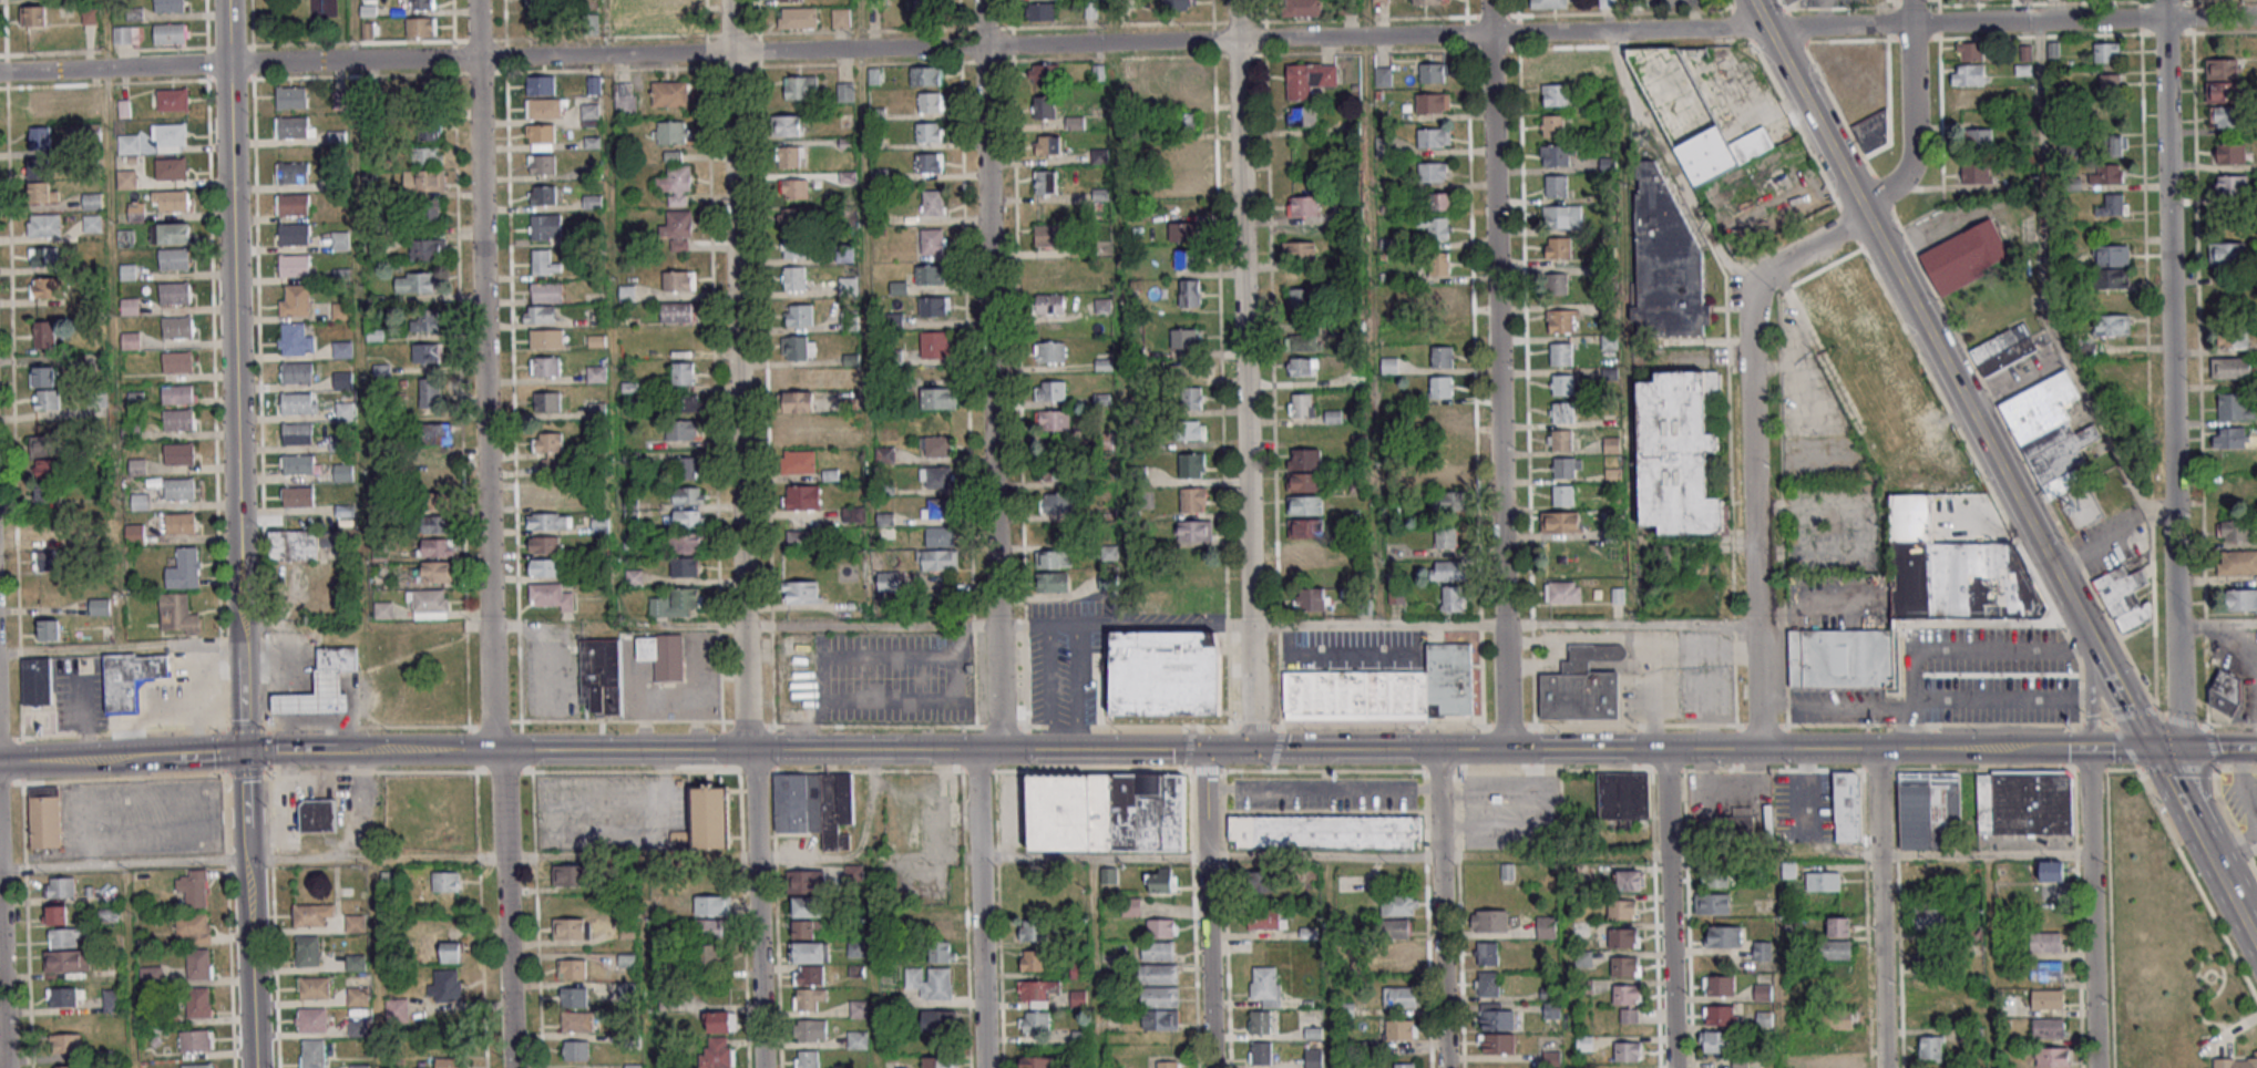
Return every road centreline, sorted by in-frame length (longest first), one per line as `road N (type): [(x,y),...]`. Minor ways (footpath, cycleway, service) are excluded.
road 1 (tertiary): [(347,752),(2042,749)]
road 2 (residential): [(0,73),(1238,40)]
road 3 (residential): [(510,1067),(476,0)]
road 4 (residential): [(730,0),(762,1067)]
road 5 (residential): [(1238,40),(2256,16)]
road 6 (residential): [(1001,750),(983,0)]
road 7 (residential): [(2181,746),(2165,0)]
road 8 (secondary): [(2102,657),(1752,0)]
road 9 (tertiary): [(242,656),(226,0)]
road 10 (residential): [(1505,623),(1490,0)]
road 11 (residential): [(1238,40),(1251,624)]
road 12 (residential): [(1764,274),(1751,299),(1761,749)]
road 13 (residential): [(2089,748),(2097,1067)]
road 14 (residential): [(1664,749),(1674,1067)]
road 15 (residential): [(1885,1067),(1876,749)]
road 16 (residential): [(986,1067),(977,750)]
road 17 (residential): [(1203,750),(1212,1067)]
road 18 (residential): [(1445,1067),(1437,750)]
road 19 (residential): [(1910,0),(1911,161),(1895,187),(1864,212)]
road 20 (tertiary): [(254,1067),(247,859)]
road 21 (residential): [(5,1067),(0,932)]
road 22 (residential): [(1507,750),(1505,623)]
road 23 (residential): [(1251,624),(1254,750)]

